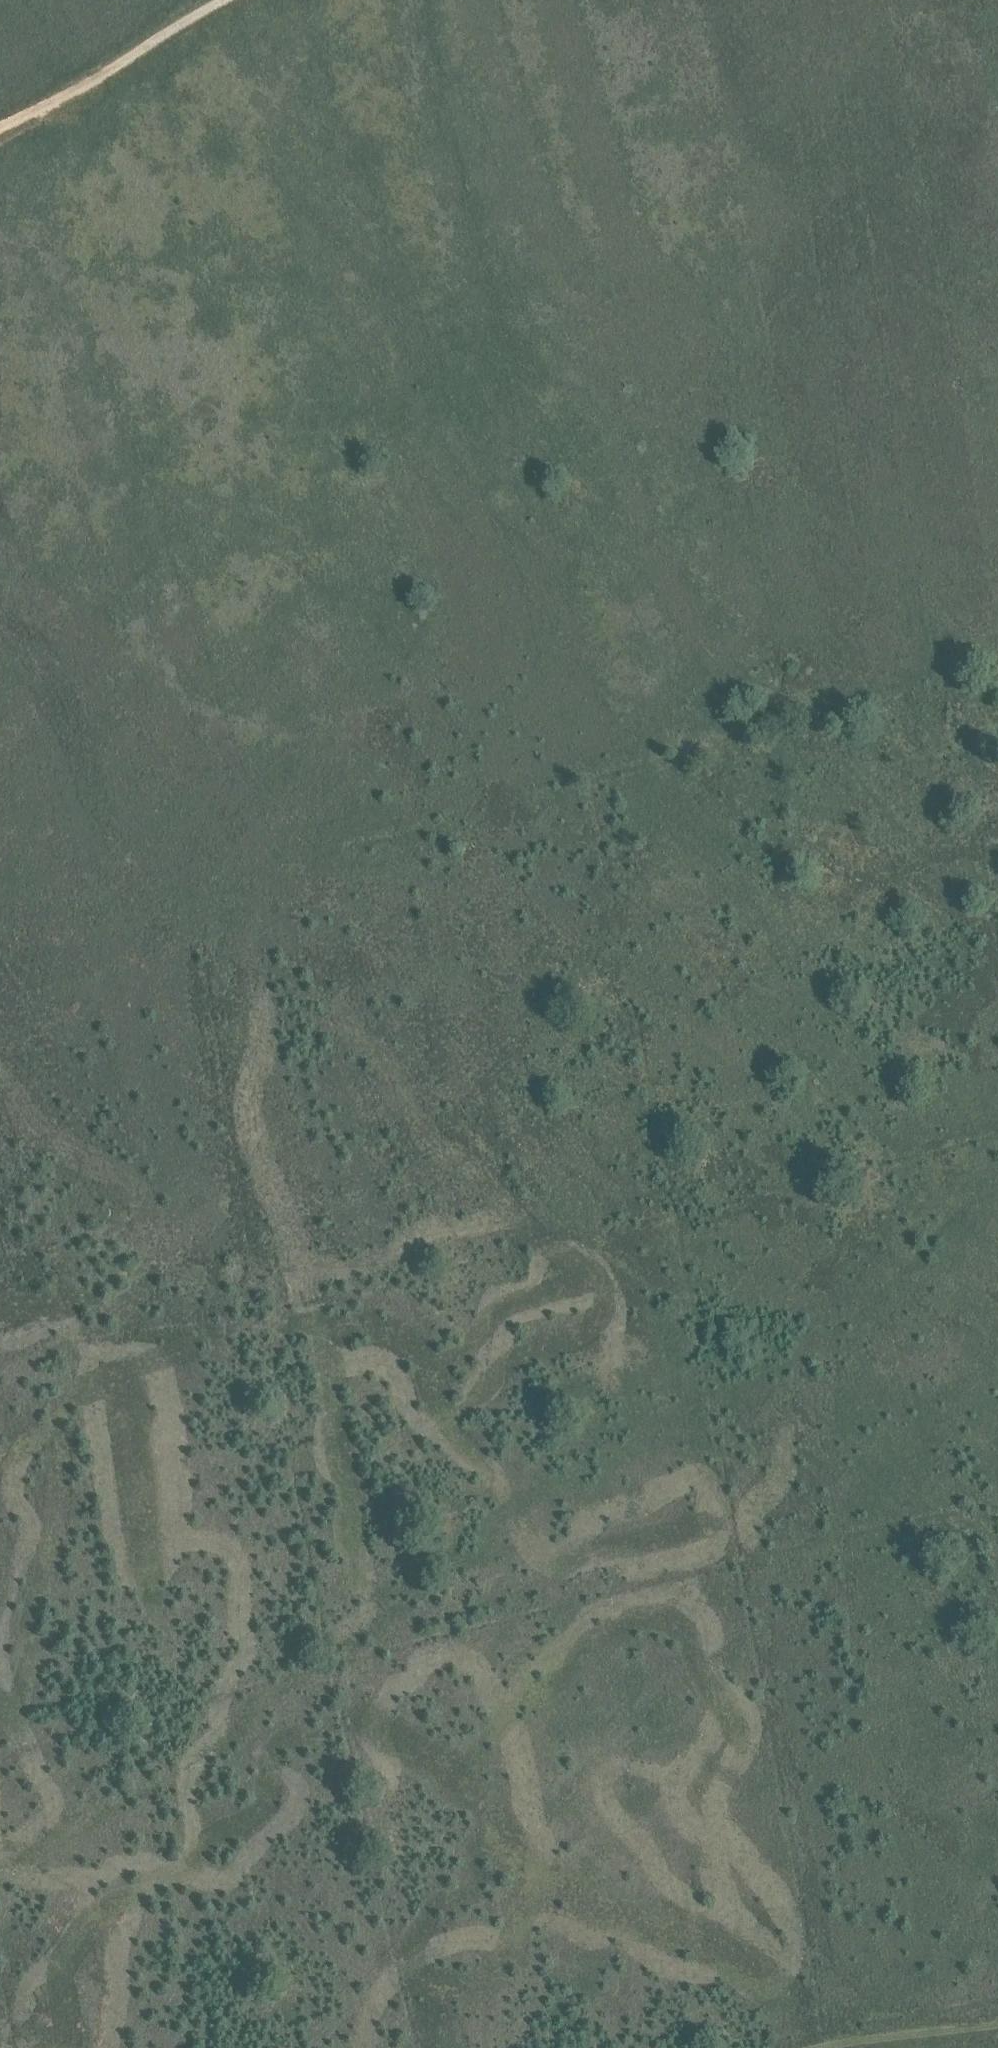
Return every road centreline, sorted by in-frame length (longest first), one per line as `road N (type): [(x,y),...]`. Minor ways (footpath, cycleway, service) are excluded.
road 1 (track): [(0,128),(225,0)]
road 2 (track): [(997,2026),(829,2047)]

